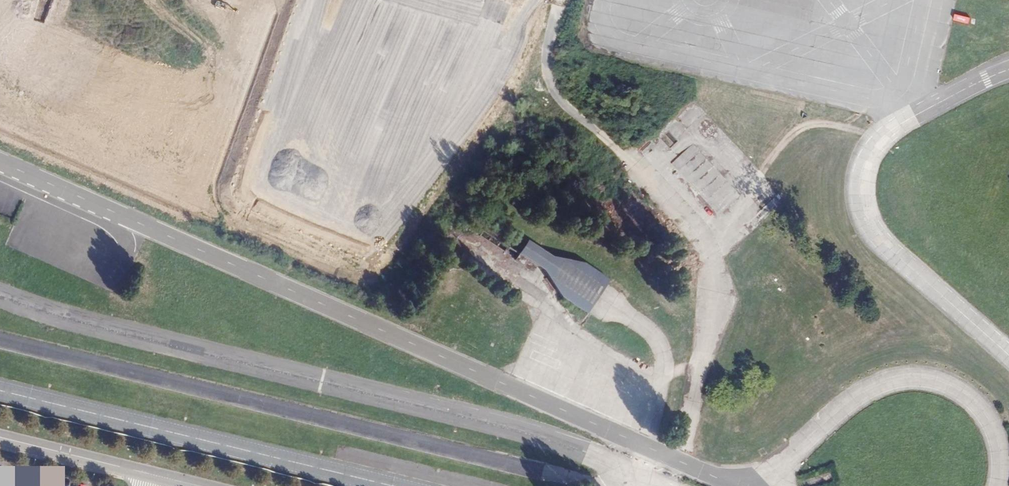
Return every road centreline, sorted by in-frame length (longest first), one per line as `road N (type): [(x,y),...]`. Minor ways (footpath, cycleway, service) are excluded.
road 1 (unclassified): [(651,449),(0,162)]
road 2 (unclassified): [(0,339),(602,485)]
road 3 (unclassified): [(999,485),(1000,444),(987,412),(956,387),(911,378),(851,398),(764,478)]
road 4 (residential): [(194,485),(0,439)]

